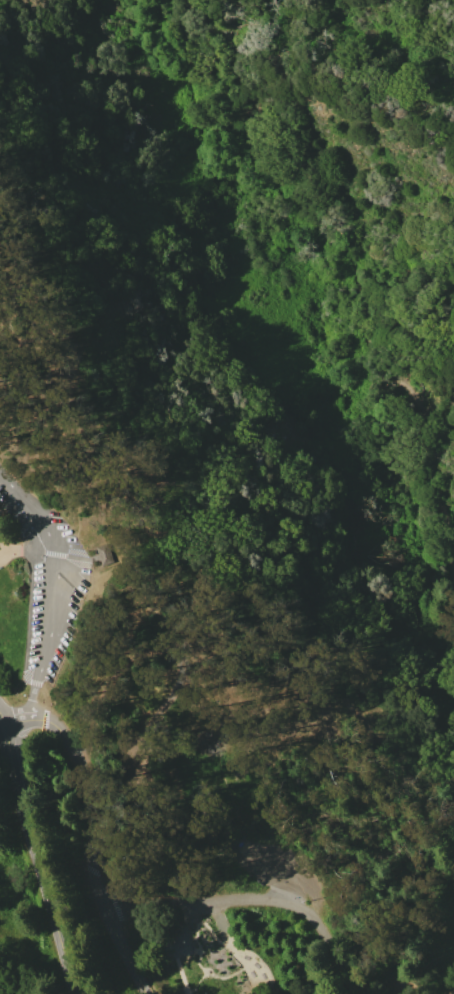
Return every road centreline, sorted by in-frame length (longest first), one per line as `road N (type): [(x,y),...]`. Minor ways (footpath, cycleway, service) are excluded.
road 1 (residential): [(0,722),(74,993)]

